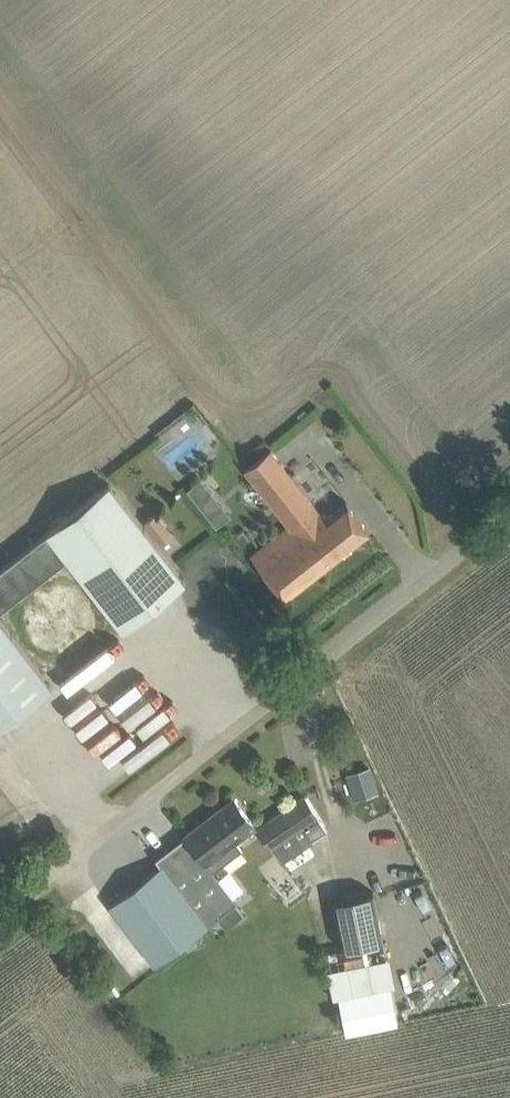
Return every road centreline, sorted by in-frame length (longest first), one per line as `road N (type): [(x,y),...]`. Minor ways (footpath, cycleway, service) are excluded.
road 1 (unclassified): [(51,874),(509,515)]

